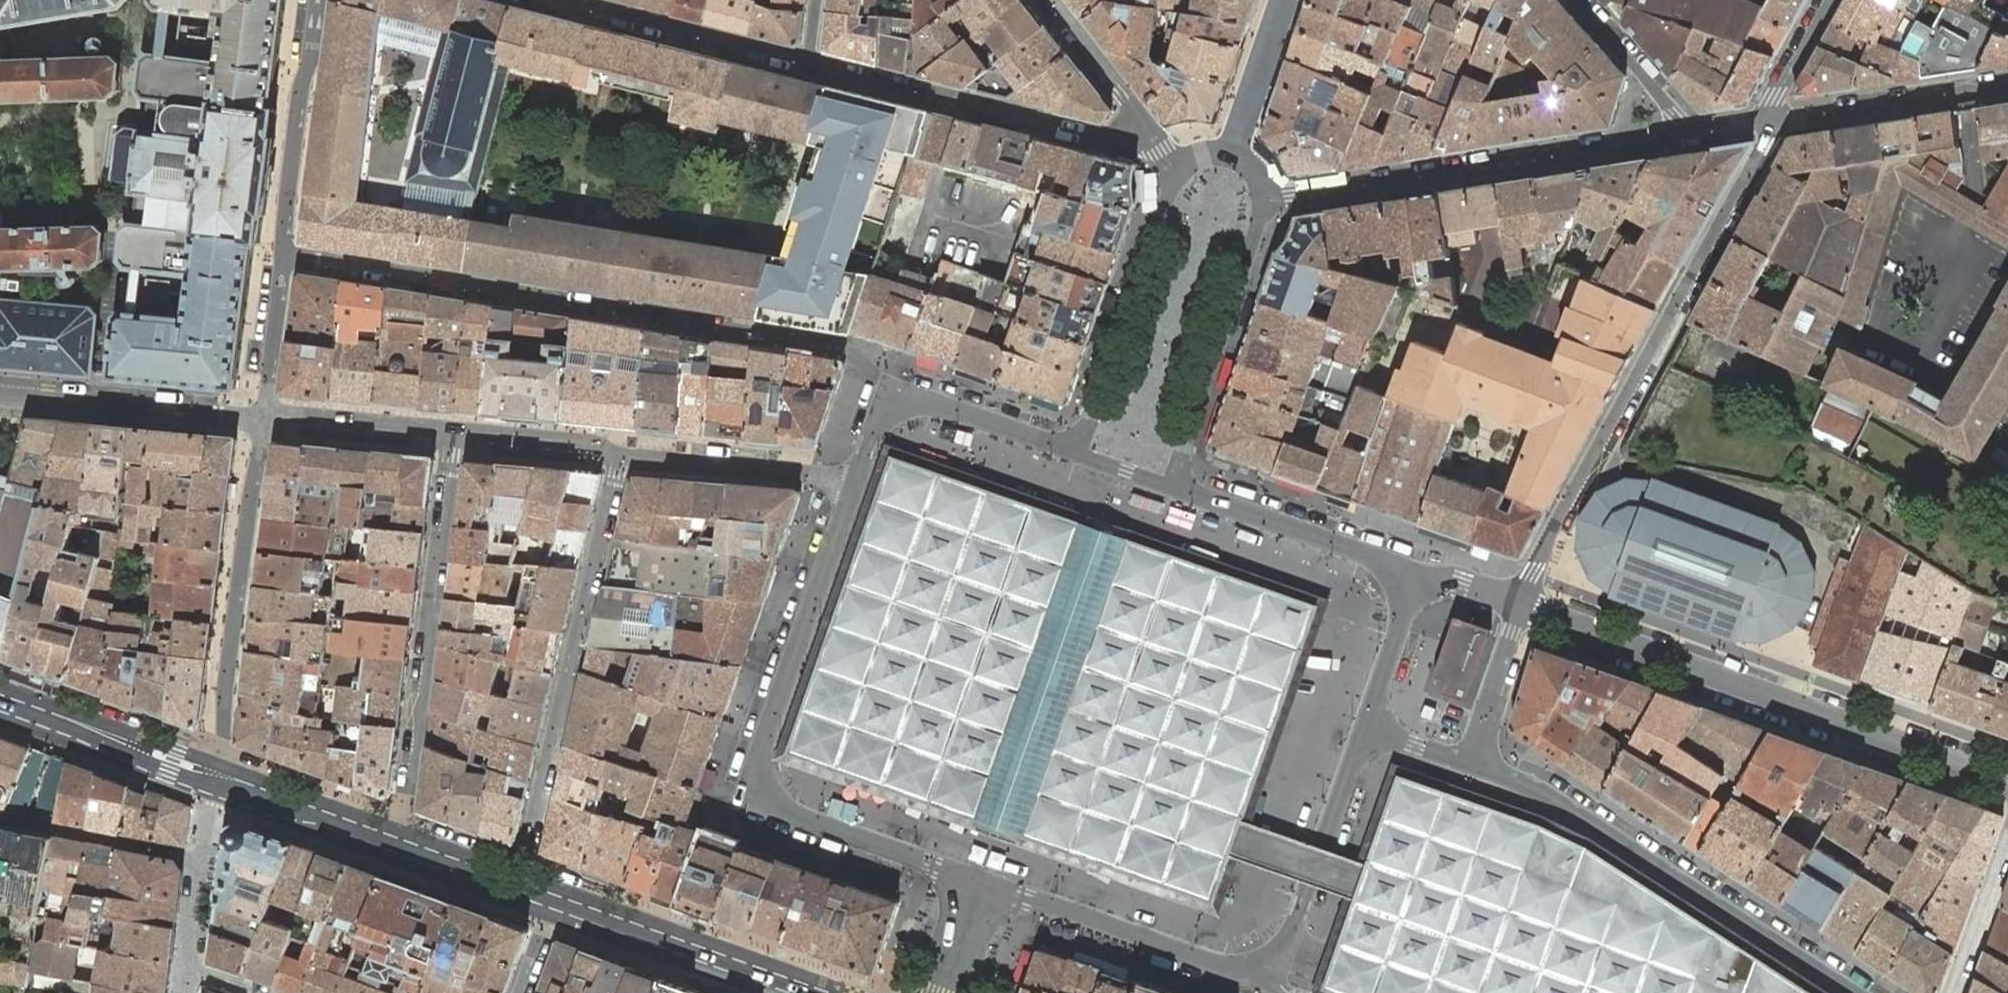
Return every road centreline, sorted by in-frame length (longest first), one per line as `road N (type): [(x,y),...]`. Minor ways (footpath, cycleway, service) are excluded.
road 1 (residential): [(891,395),(868,360),(842,344),(279,256)]
road 2 (residential): [(852,488),(759,745),(759,787),(788,813),(982,881)]
road 3 (residential): [(1521,606),(1655,342),(1771,140),(1773,120)]
road 4 (residential): [(2007,785),(1521,606)]
road 5 (residential): [(1466,762),(1549,794),(1852,992)]
road 6 (residential): [(622,456),(513,886)]
road 7 (residential): [(1676,135),(1264,198)]
road 8 (residential): [(454,433),(405,805),(392,842)]
road 9 (residential): [(260,416),(216,765)]
road 10 (residential): [(810,64),(1101,139),(1140,123)]
road 11 (residential): [(1175,163),(1080,453)]
road 12 (residential): [(1169,485),(1264,198)]
road 13 (residential): [(982,881),(1242,974),(1264,969)]
road 14 (secondary): [(555,901),(807,992)]
road 15 (residential): [(1264,969),(1285,946),(1363,727)]
road 16 (residential): [(555,0),(810,64)]
road 17 (residential): [(0,392),(260,416)]
road 18 (residential): [(309,0),(279,256)]
road 19 (residential): [(1400,584),(1380,561),(1169,485)]
road 20 (residential): [(2007,82),(1773,120)]
road 21 (secondary): [(0,701),(216,795)]
road 22 (residential): [(622,456),(811,473),(852,488)]
road 23 (residential): [(0,817),(208,858)]
road 24 (residential): [(1080,453),(902,392),(891,395)]
road 25 (residential): [(260,416),(454,433)]
road 26 (secondary): [(216,795),(311,812),(392,842)]
road 27 (residential): [(1676,135),(1673,113),(1576,0)]
road 28 (residential): [(454,433),(592,445),(622,456)]
road 29 (residential): [(1521,606),(1466,762)]
road 30 (residential): [(1285,0),(1232,153)]
road 31 (residential): [(2007,840),(1952,992)]
road 32 (residential): [(279,256),(260,416)]
road 33 (residential): [(1140,123),(1046,0)]
road 34 (residential): [(1363,727),(1400,628),(1400,584)]
road 35 (residential): [(1773,120),(1776,94),(1827,0)]
road 36 (secondary): [(392,842),(513,886)]
road 37 (residential): [(1521,606),(1461,583),(1400,584)]

